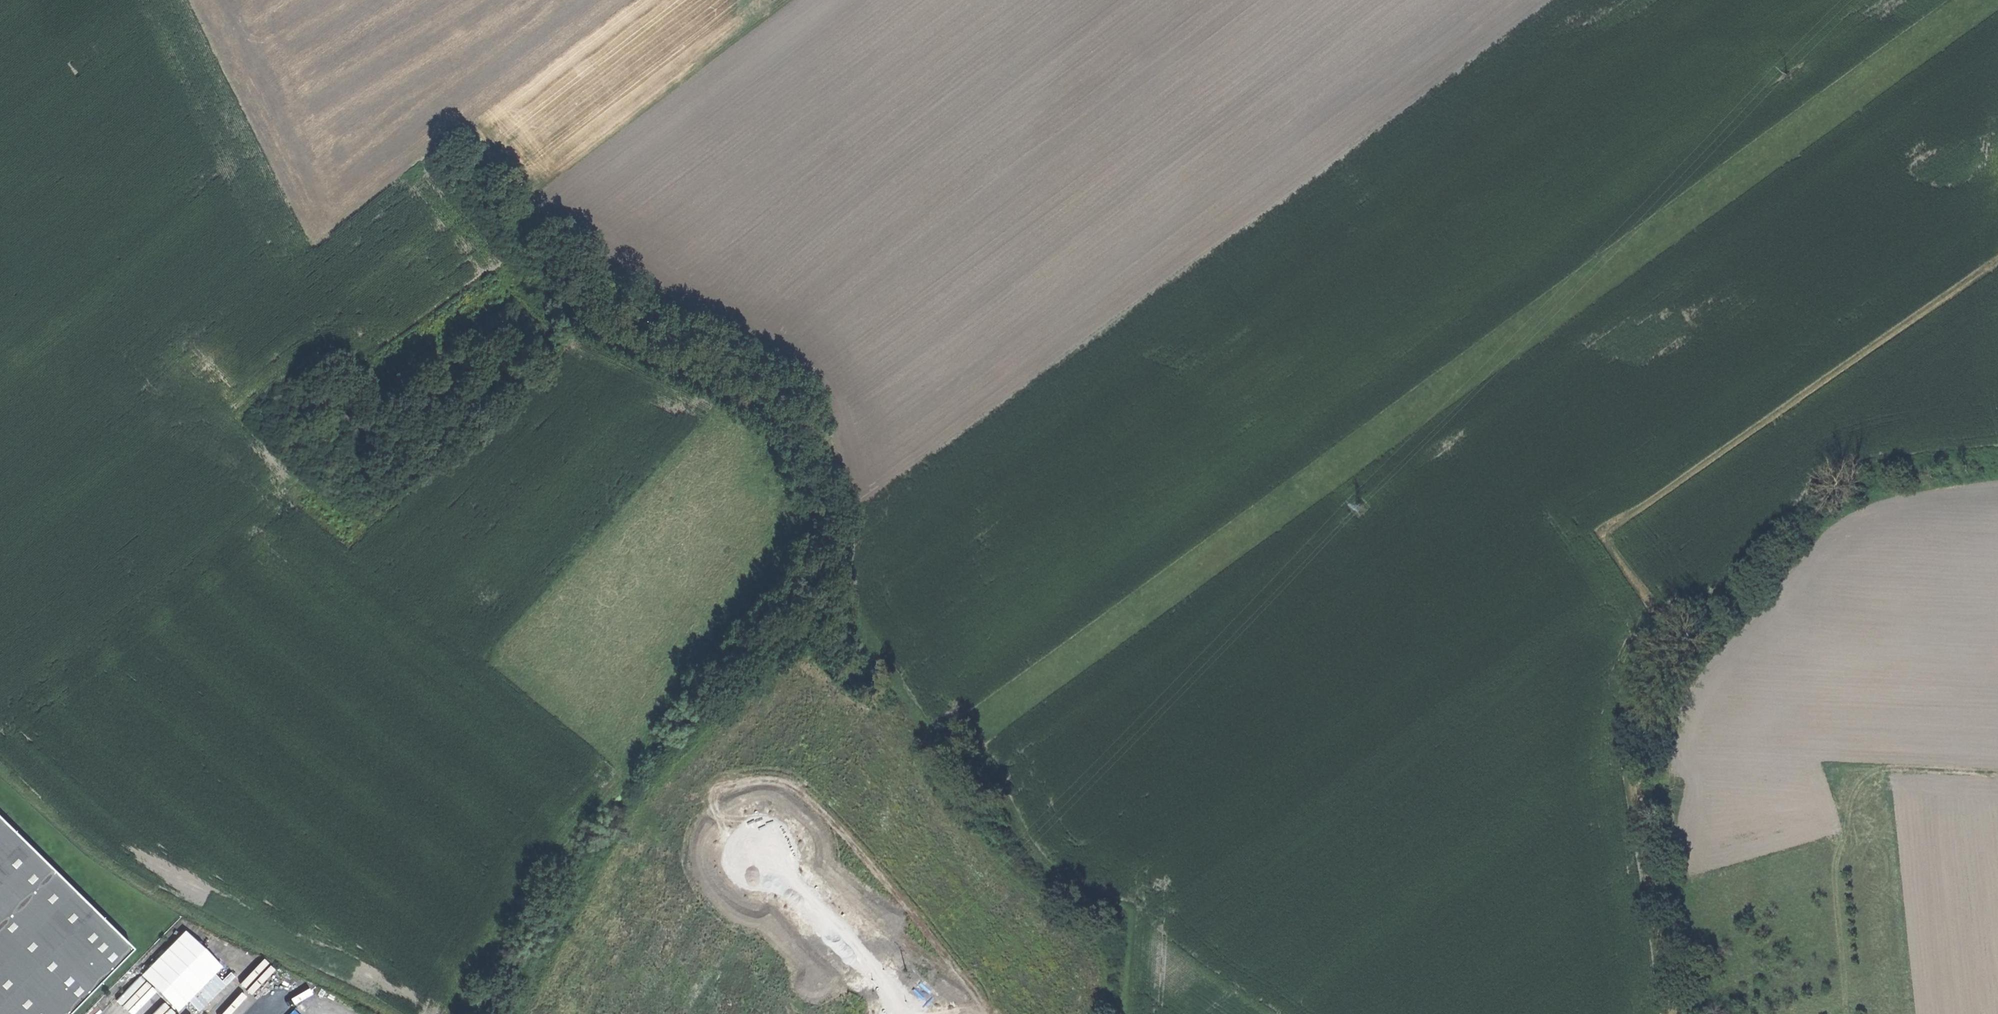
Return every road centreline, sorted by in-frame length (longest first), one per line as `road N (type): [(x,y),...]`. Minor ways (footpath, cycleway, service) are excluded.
road 1 (track): [(381,1013),(108,874),(50,829),(0,774)]
road 2 (unclassified): [(908,1013),(758,849)]

